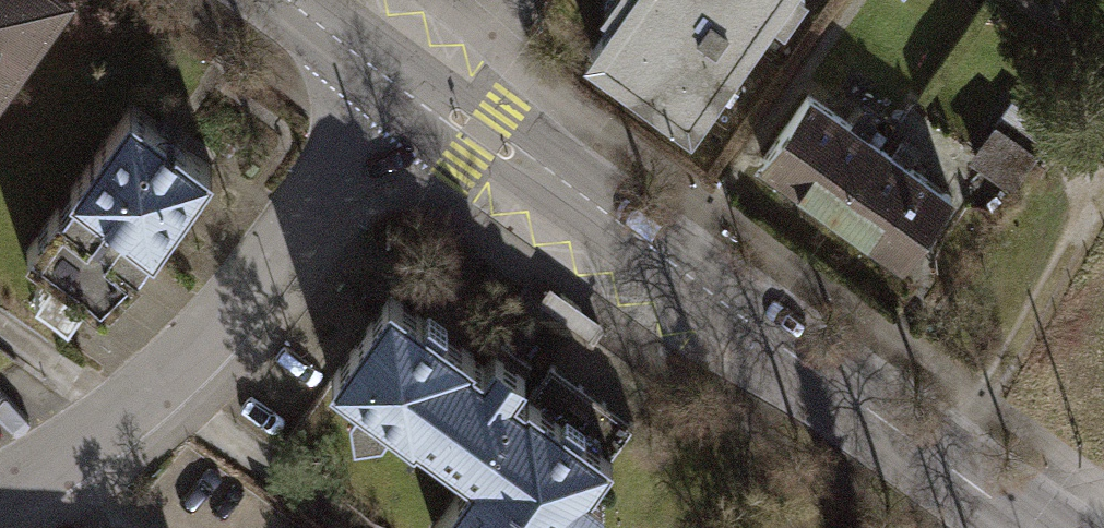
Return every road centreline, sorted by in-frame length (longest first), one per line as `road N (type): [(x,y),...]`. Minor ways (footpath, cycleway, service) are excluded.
road 1 (primary): [(443,112),(1020,527)]
road 2 (residential): [(0,518),(141,424),(269,287),(411,91)]
road 3 (primary): [(292,0),(411,91)]
road 4 (residential): [(524,0),(443,112)]

